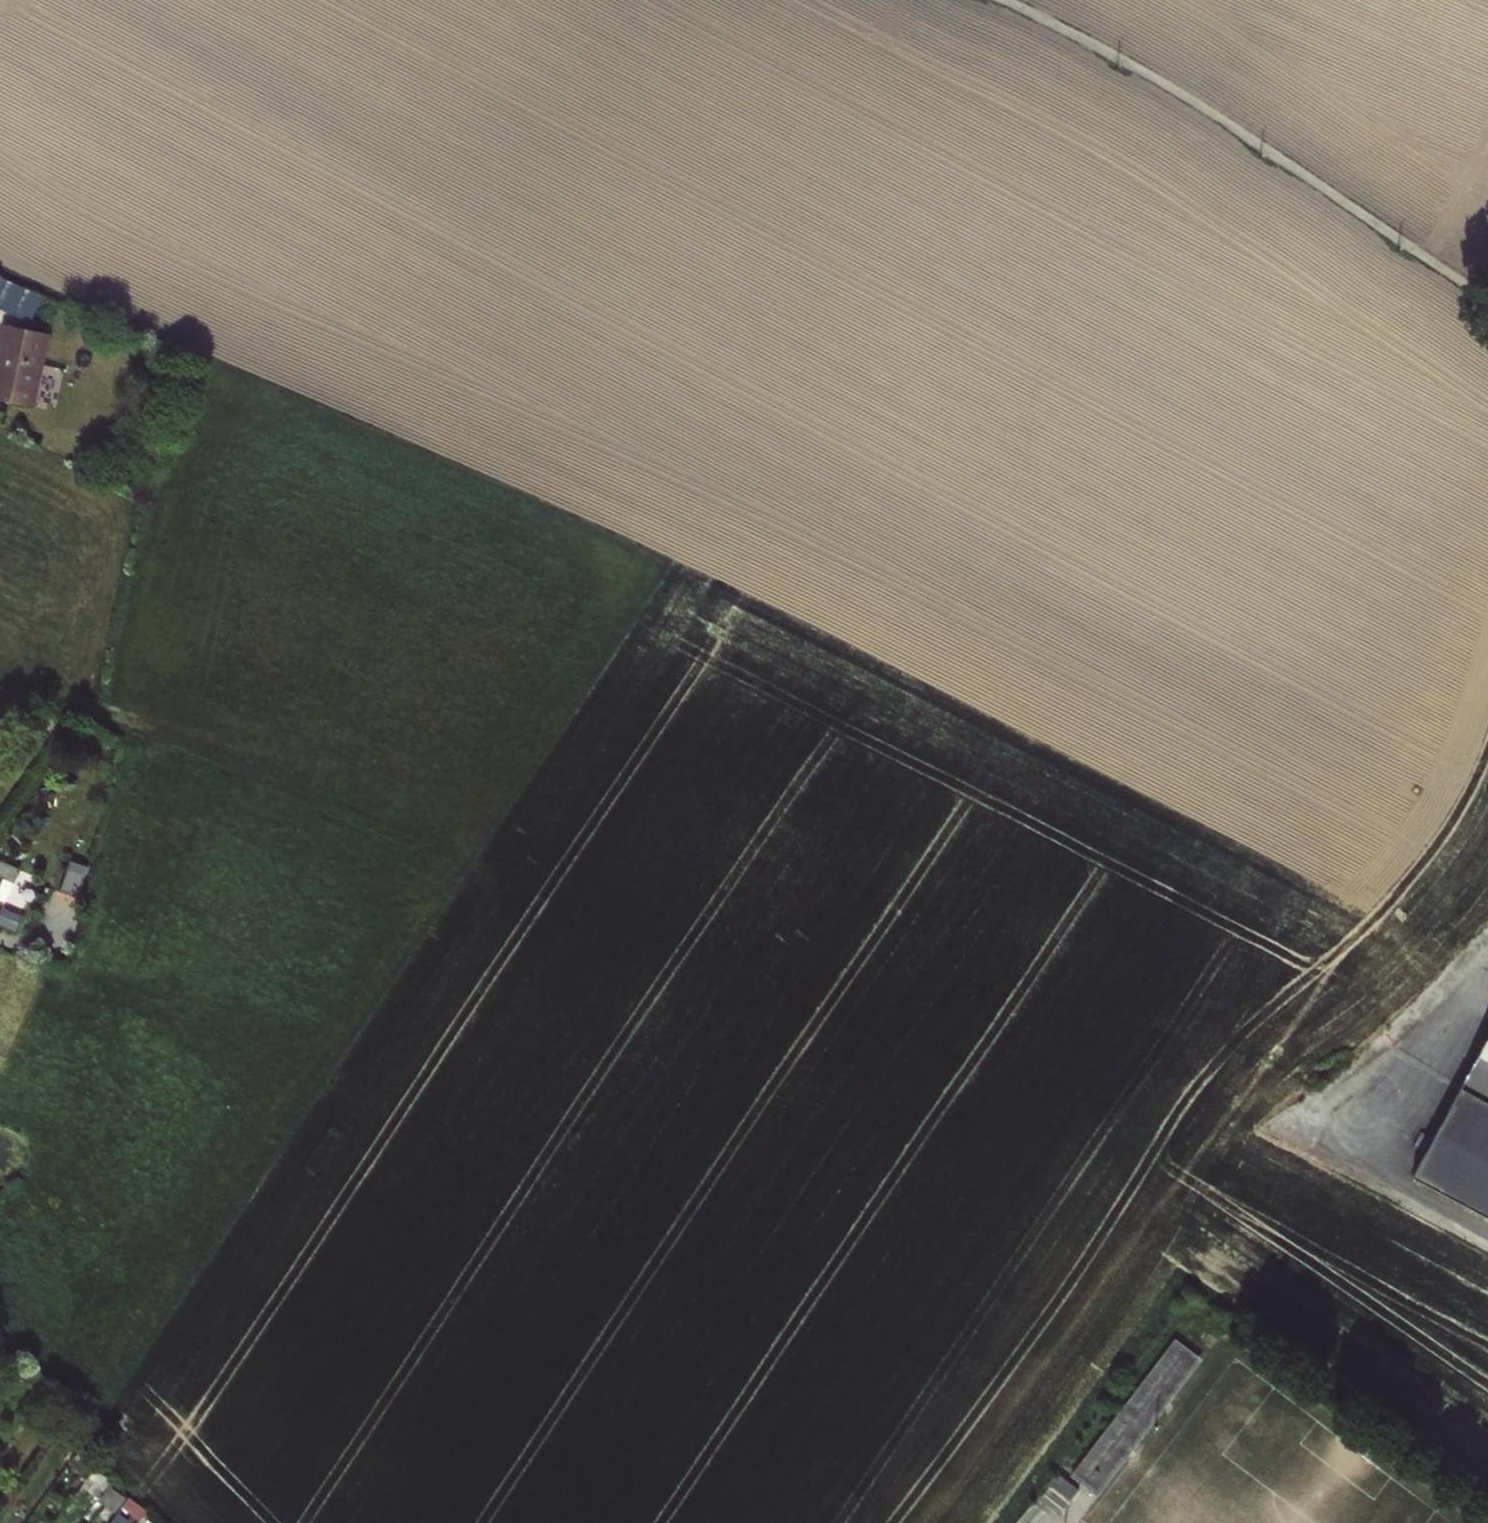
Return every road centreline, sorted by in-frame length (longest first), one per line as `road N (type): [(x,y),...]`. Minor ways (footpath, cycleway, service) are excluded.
road 1 (residential): [(1487,296),(1135,66),(1006,0)]
road 2 (track): [(1221,119),(1269,0)]

